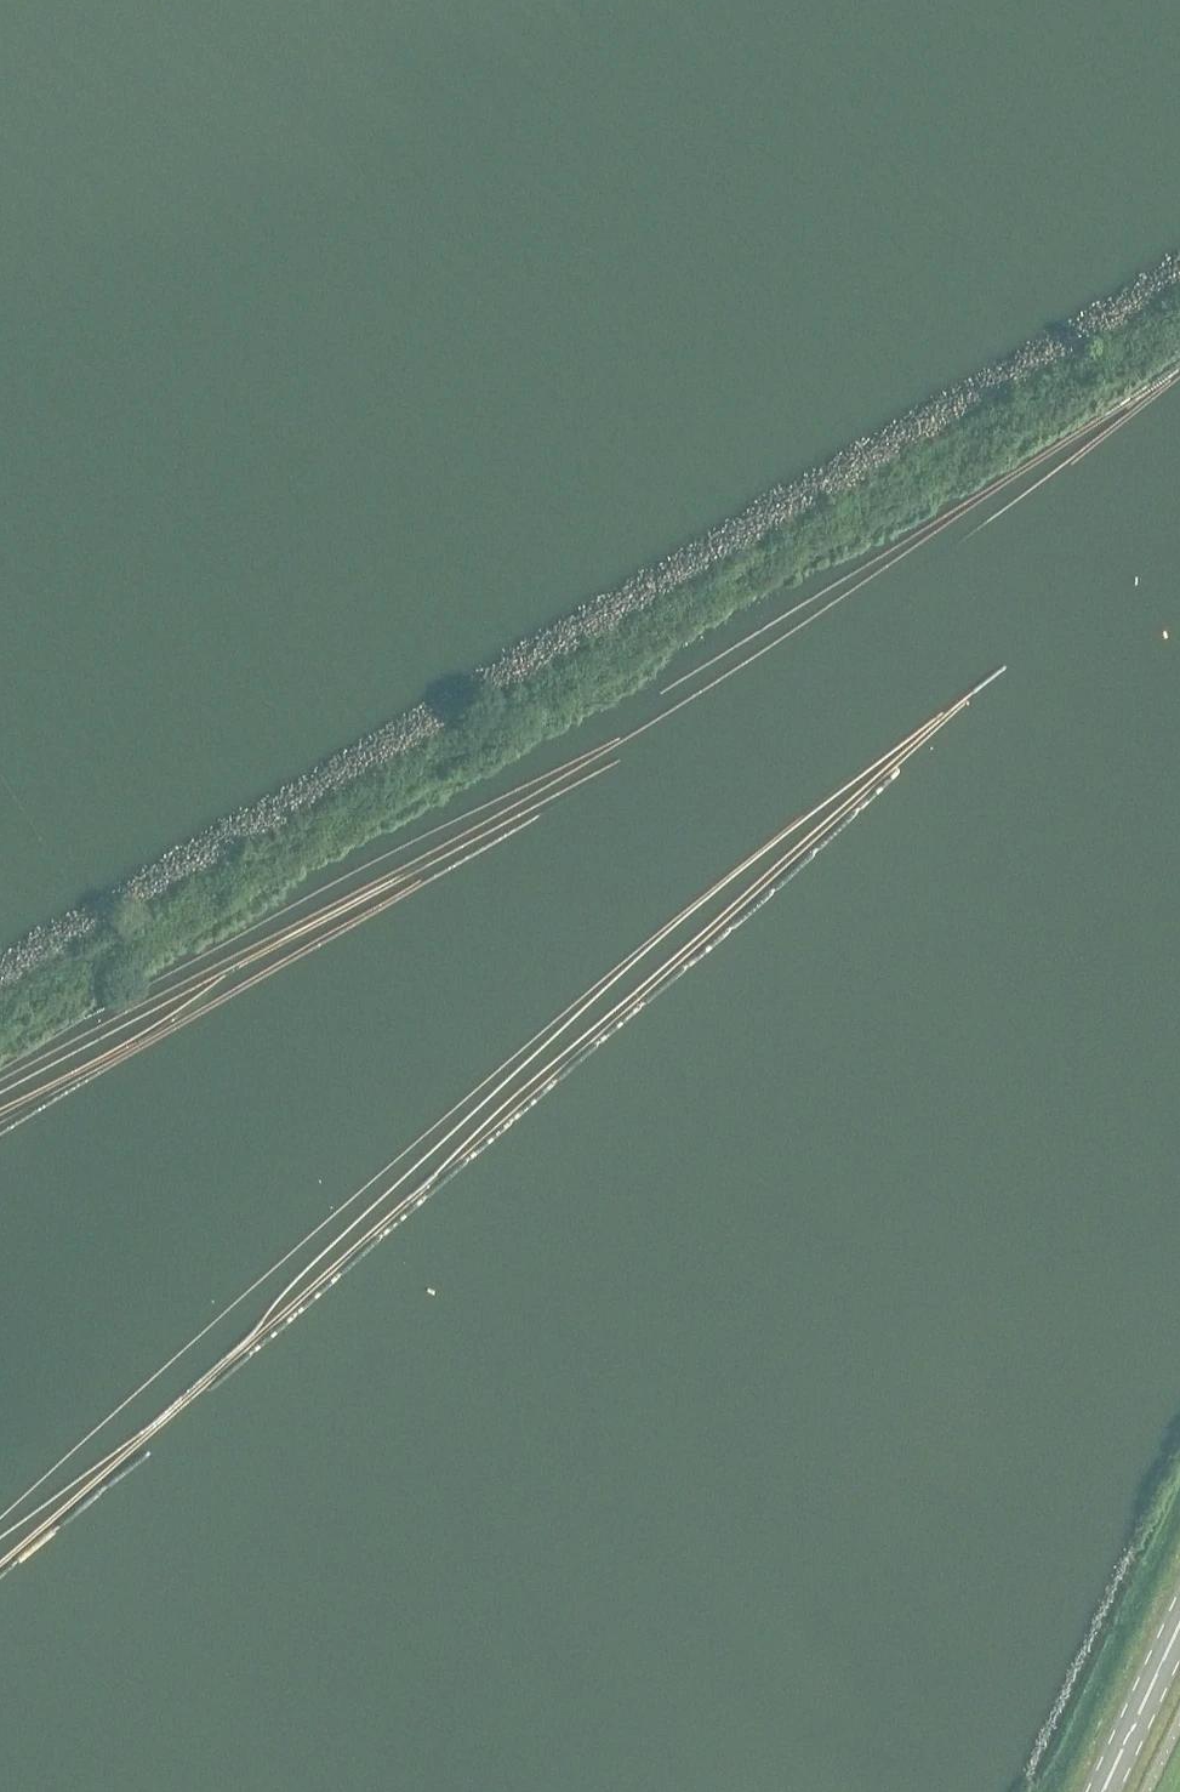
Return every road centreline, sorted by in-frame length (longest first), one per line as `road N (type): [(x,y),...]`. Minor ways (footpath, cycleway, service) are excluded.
road 1 (secondary): [(1100,1791),(1179,1619)]

